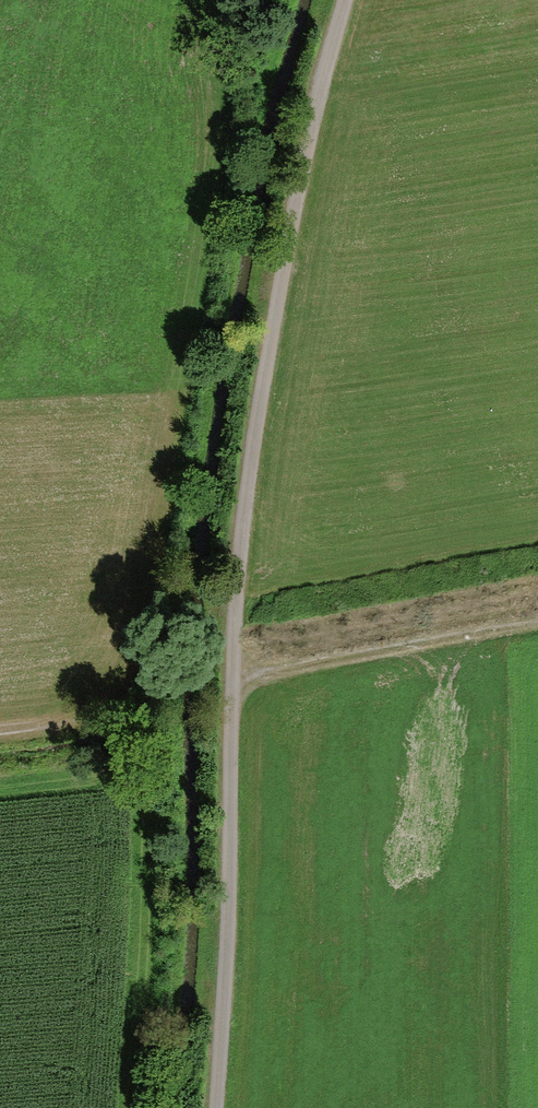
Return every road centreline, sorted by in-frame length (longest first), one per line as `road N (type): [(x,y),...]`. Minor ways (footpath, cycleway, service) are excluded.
road 1 (track): [(347,0),(265,377),(245,549),(219,1107)]
road 2 (track): [(141,684),(231,132)]

